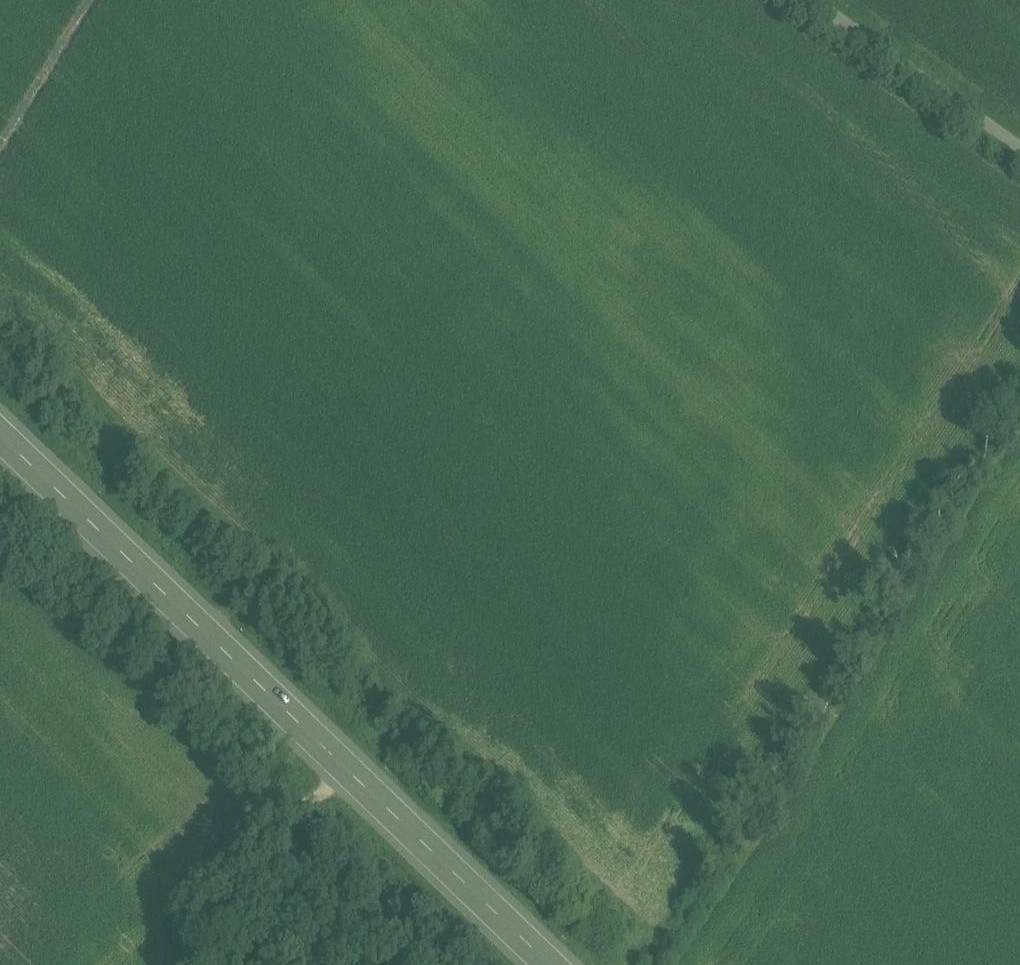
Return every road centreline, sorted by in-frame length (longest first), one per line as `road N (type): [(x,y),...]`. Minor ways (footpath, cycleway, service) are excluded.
road 1 (secondary): [(0,436),(550,964)]
road 2 (residential): [(1019,149),(810,0)]

